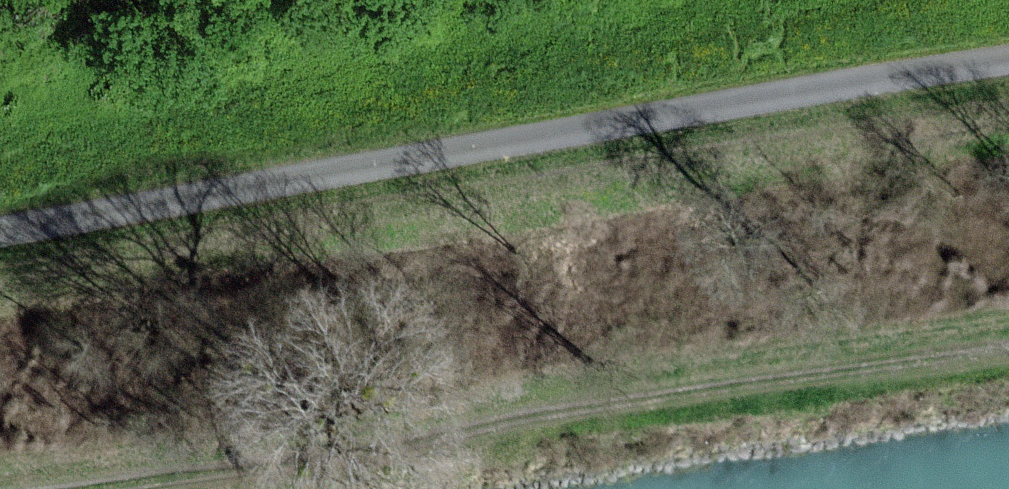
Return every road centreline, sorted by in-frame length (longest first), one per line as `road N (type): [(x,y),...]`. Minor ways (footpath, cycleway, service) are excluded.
road 1 (track): [(0,233),(678,111),(1008,63)]
road 2 (track): [(146,488),(1008,351)]

